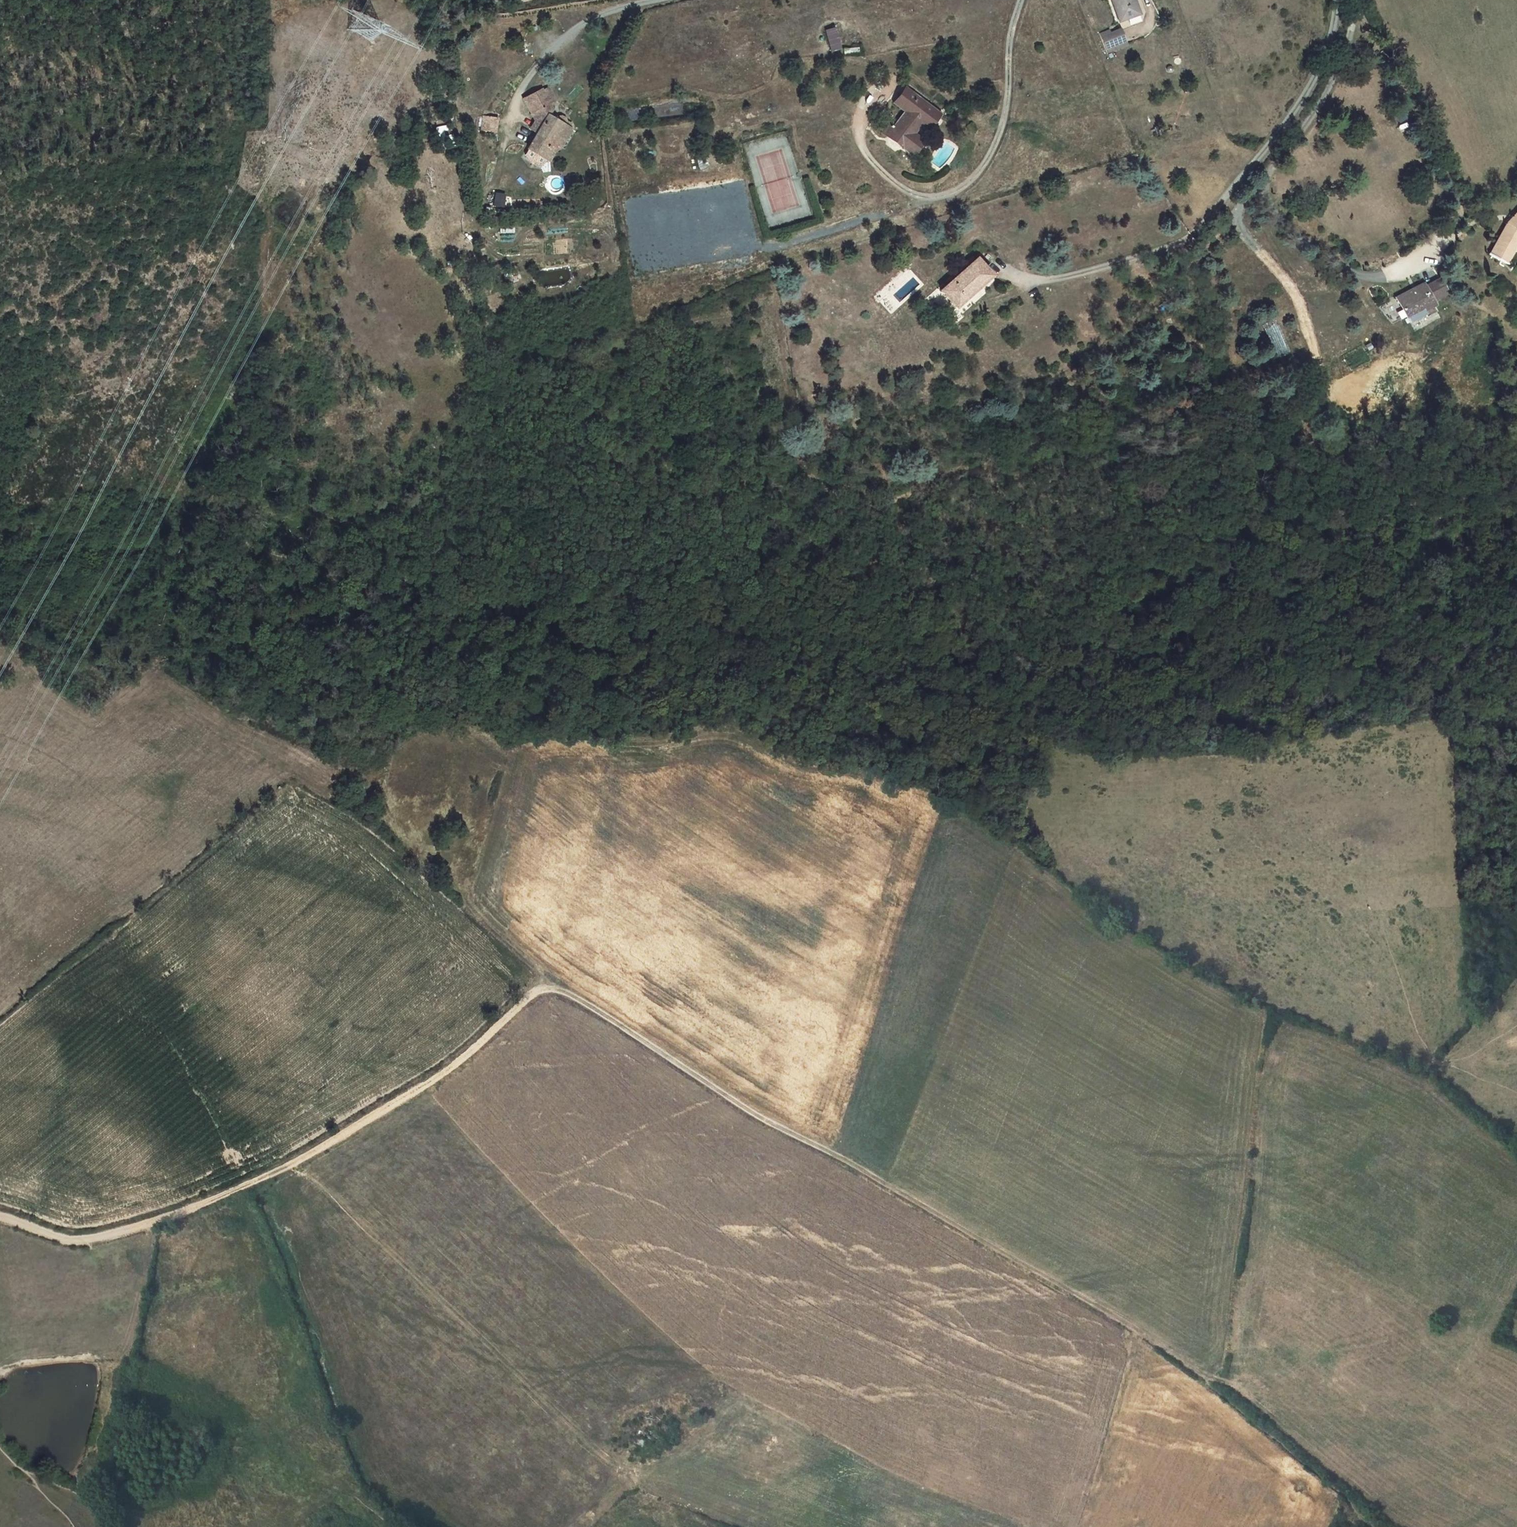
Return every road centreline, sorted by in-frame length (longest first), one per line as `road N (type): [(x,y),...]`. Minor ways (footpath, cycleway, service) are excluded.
road 1 (track): [(0,1217),(89,1240),(188,1211),(292,1164),(447,1072),(535,992),(553,988),(759,1117),(1175,1351)]

